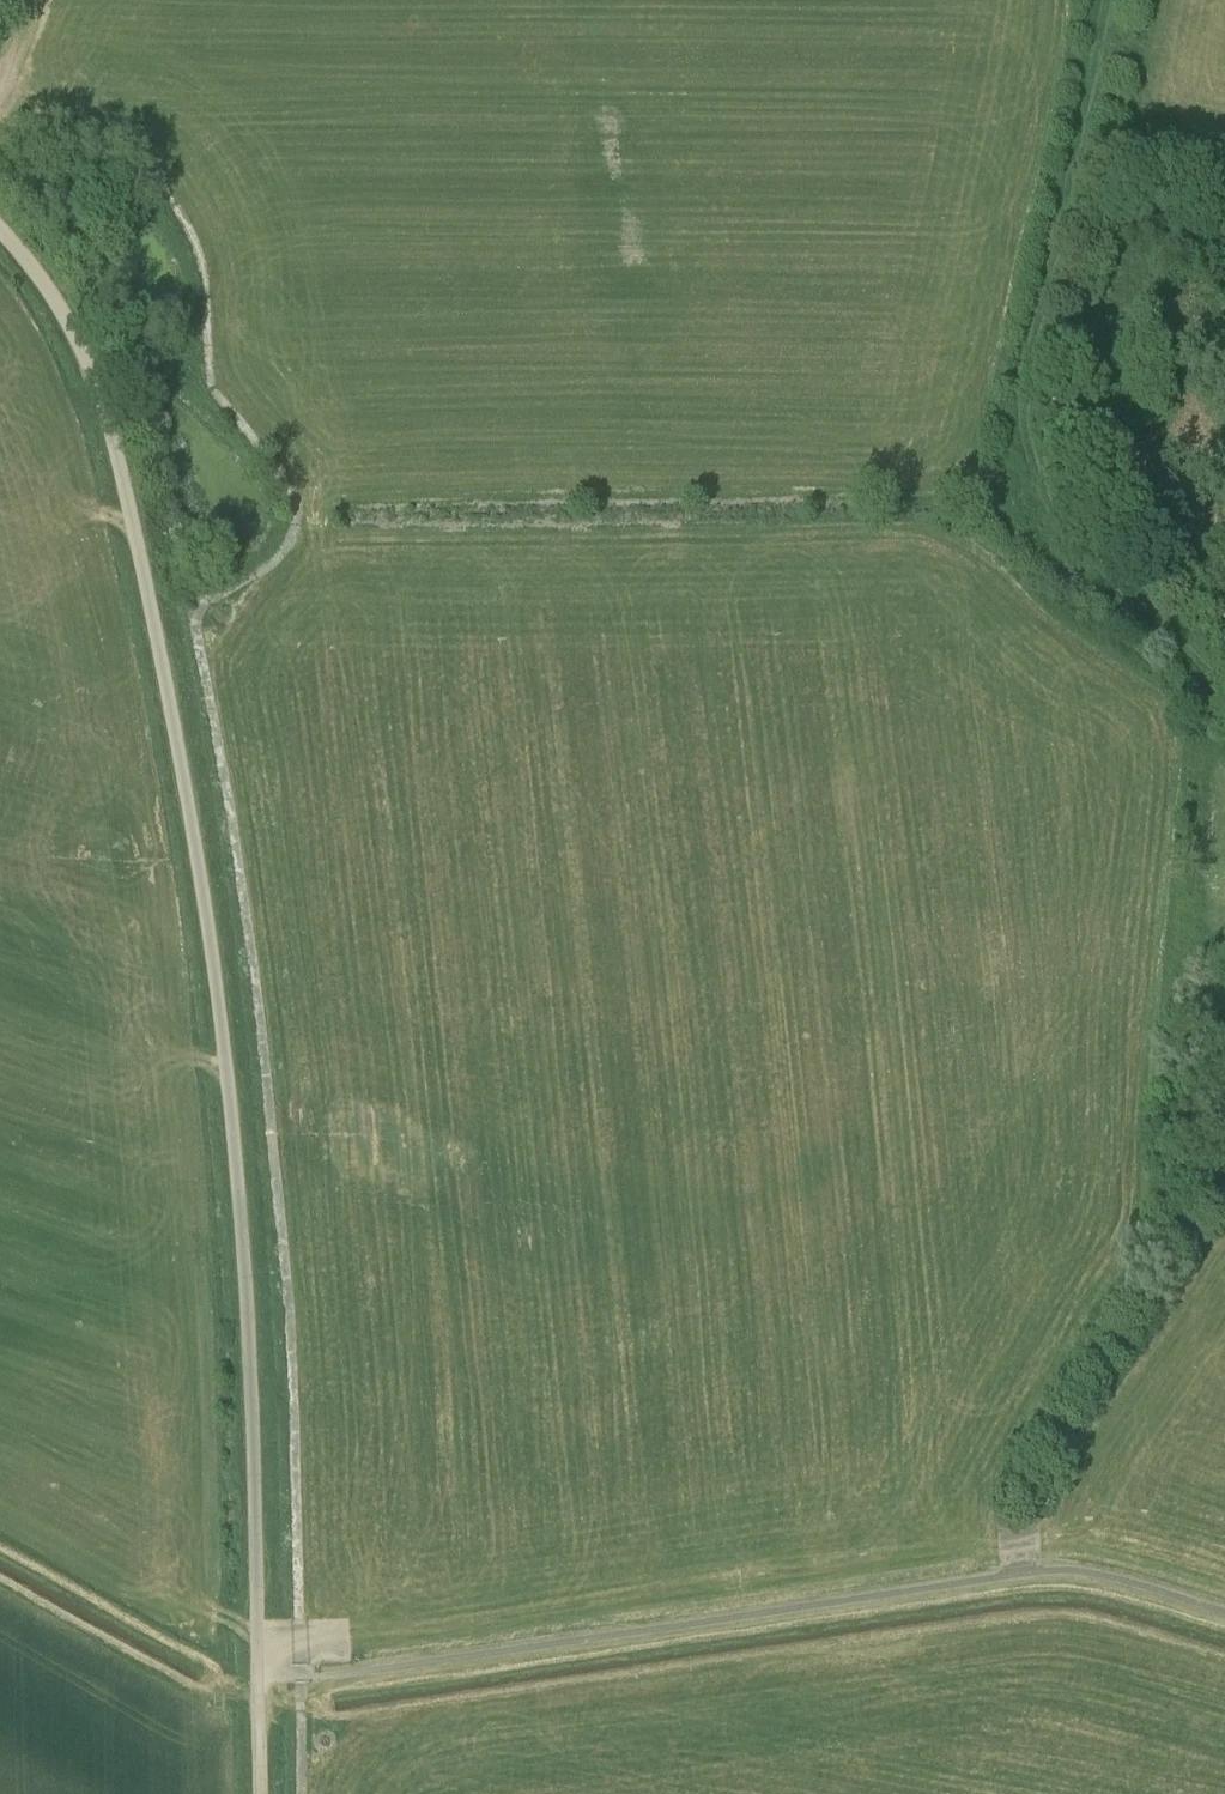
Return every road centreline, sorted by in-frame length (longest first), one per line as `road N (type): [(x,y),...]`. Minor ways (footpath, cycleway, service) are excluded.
road 1 (unclassified): [(259,1793),(250,1363),(212,957),(156,638),(98,389),(57,304),(0,230)]

